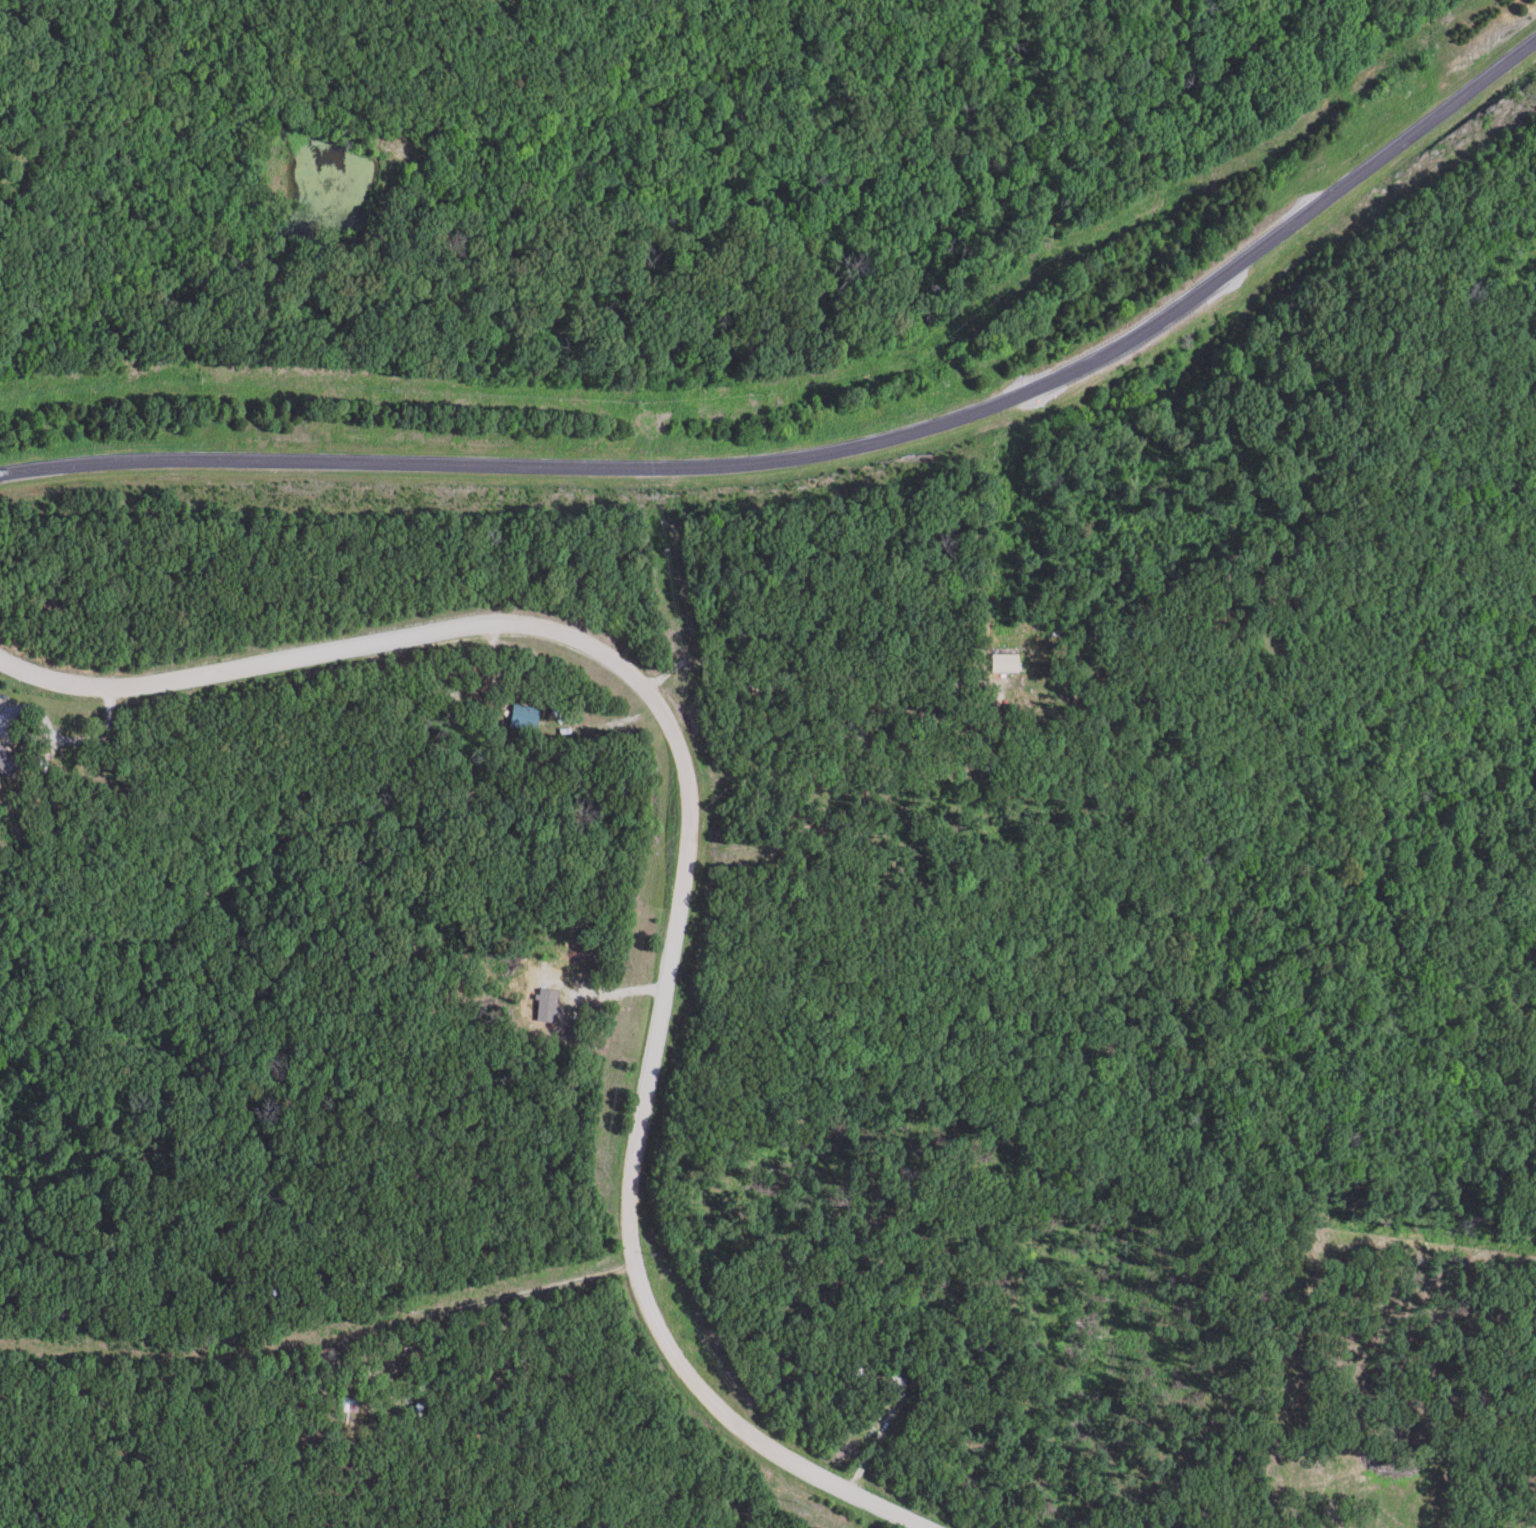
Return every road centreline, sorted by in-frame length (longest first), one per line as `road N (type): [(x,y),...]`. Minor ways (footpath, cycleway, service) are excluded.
road 1 (residential): [(929,1527),(781,1454),(693,1388),(645,1300),(633,1207),(691,821),(678,740),(648,687),(599,648),(528,626),(467,626),(104,682),(23,671),(0,657)]
road 2 (secondary): [(0,479),(113,465),(660,474),(751,471),(856,452),(986,415),(1107,354),(1219,283),(1535,48)]
road 3 (residential): [(648,687),(682,665),(660,474)]

